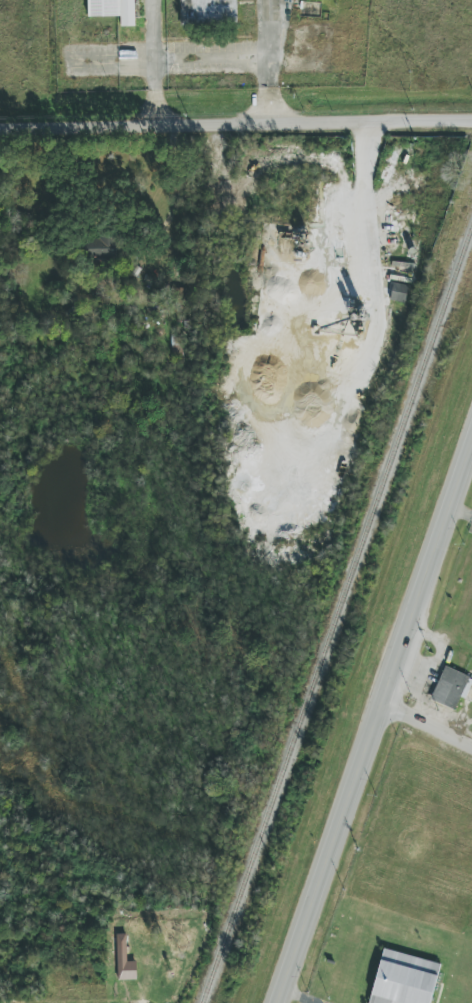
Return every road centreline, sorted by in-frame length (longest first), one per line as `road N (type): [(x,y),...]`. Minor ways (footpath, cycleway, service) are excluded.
road 1 (primary): [(279,1002),(471,449)]
road 2 (tertiary): [(471,122),(0,129)]

